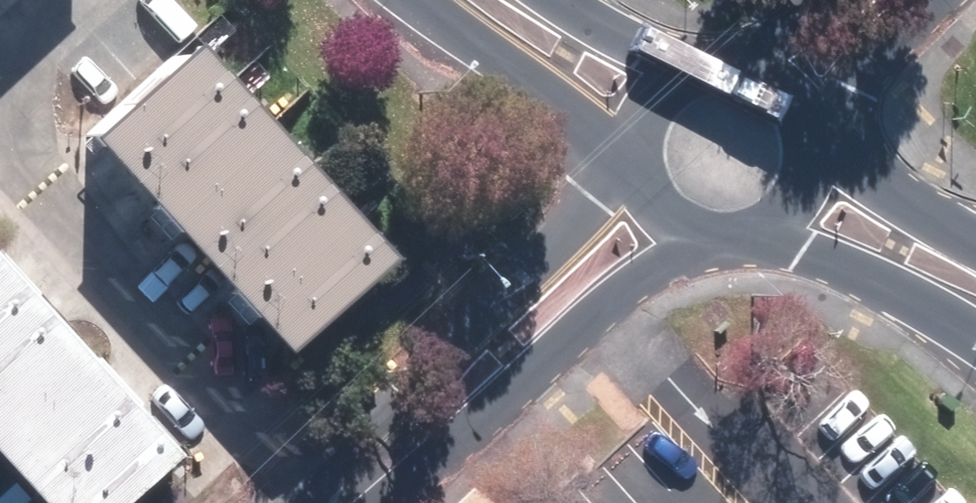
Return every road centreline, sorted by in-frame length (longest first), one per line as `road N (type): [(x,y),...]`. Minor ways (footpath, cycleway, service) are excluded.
road 1 (residential): [(368,478),(413,374),(637,167)]
road 2 (residential): [(695,234),(455,429),(368,478)]
road 3 (secondary): [(636,151),(444,19),(435,0)]
road 4 (secondary): [(975,328),(768,228)]
road 5 (secondary): [(814,149),(975,242)]
road 6 (residential): [(913,0),(813,136)]
road 7 (secondary): [(559,0),(692,67)]

